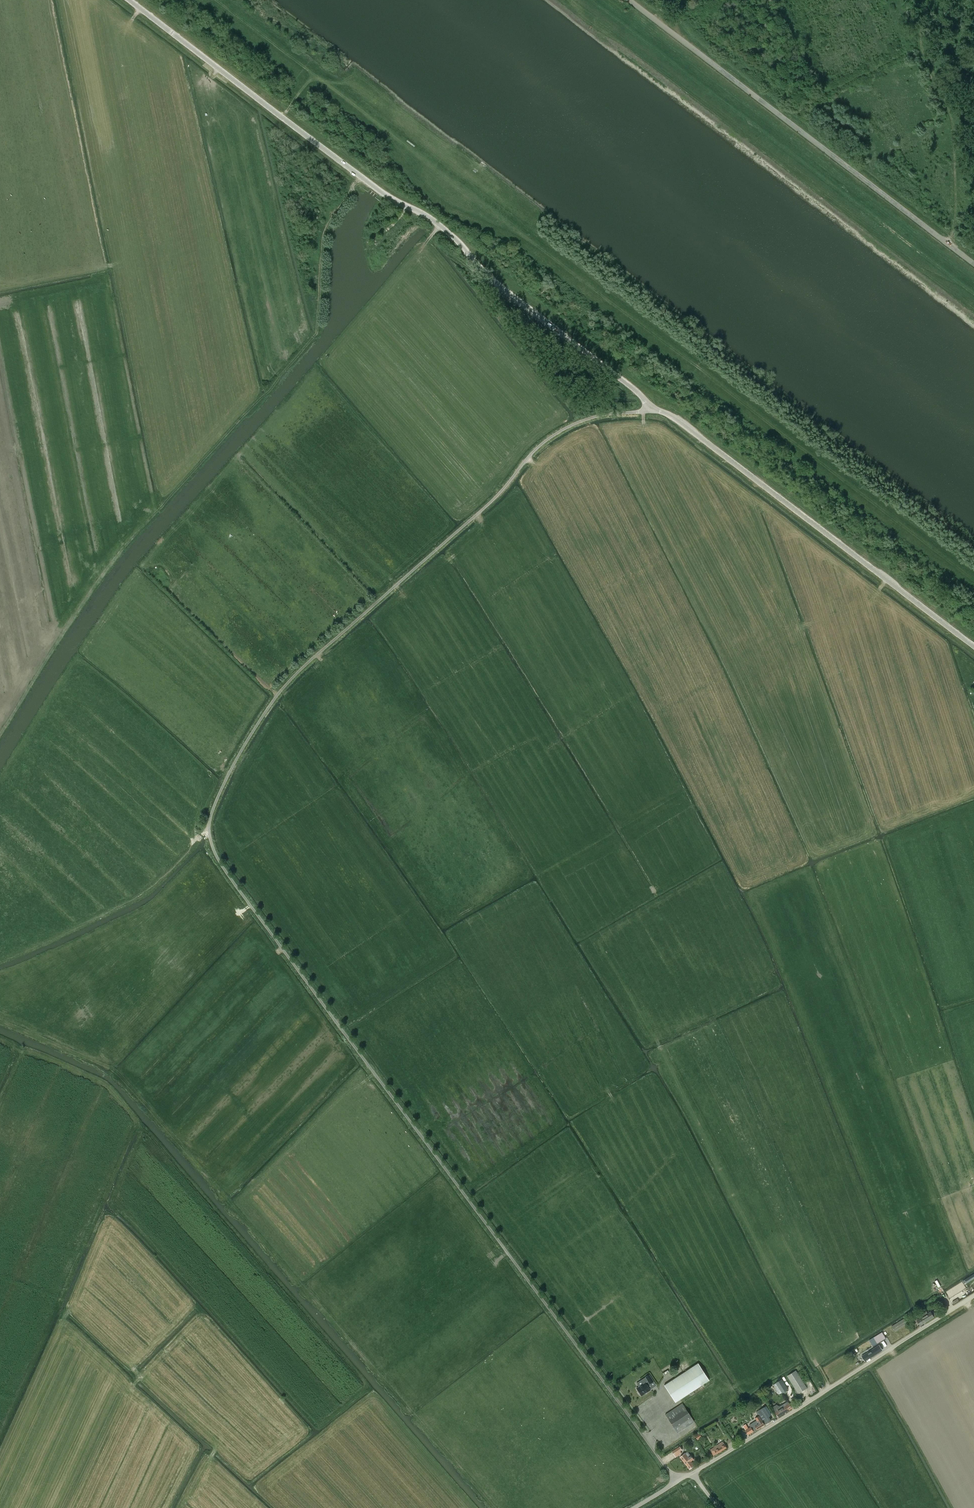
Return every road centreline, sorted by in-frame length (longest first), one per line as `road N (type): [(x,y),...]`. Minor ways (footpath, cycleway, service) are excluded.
road 1 (unclassified): [(678,1481),(259,921),(217,859),(211,834),(236,762),(300,673),(549,440),(595,416),(651,406)]
road 2 (unclassified): [(651,406),(483,272),(437,223),(383,194),(129,0)]
road 3 (unclassified): [(973,263),(628,0)]
road 4 (unclassified): [(973,647),(651,406)]
road 5 (unclassified): [(693,1474),(973,1297)]

